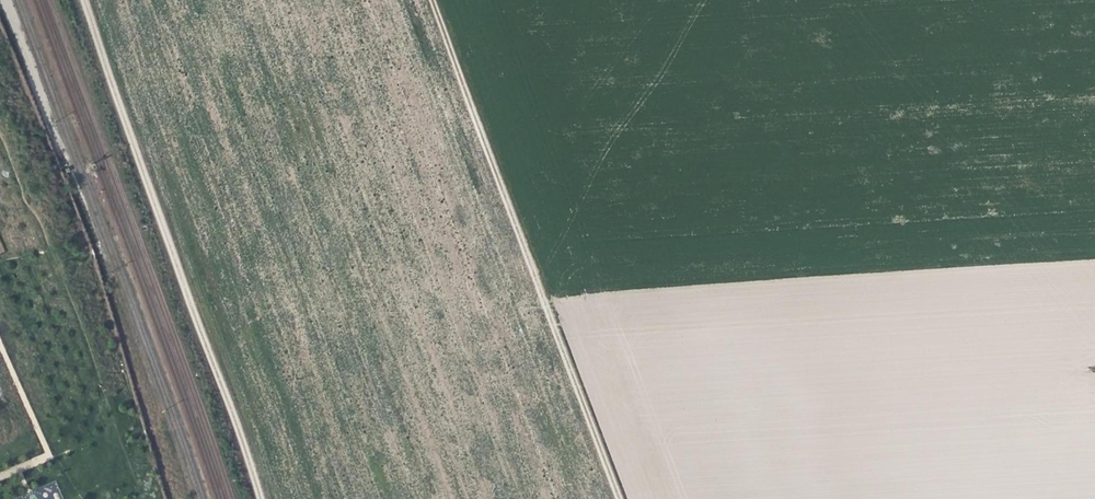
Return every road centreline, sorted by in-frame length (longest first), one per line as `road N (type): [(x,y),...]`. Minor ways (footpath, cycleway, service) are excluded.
road 1 (track): [(616,498),(605,470),(531,415),(517,328),(416,0)]
road 2 (track): [(562,319),(1094,276)]

